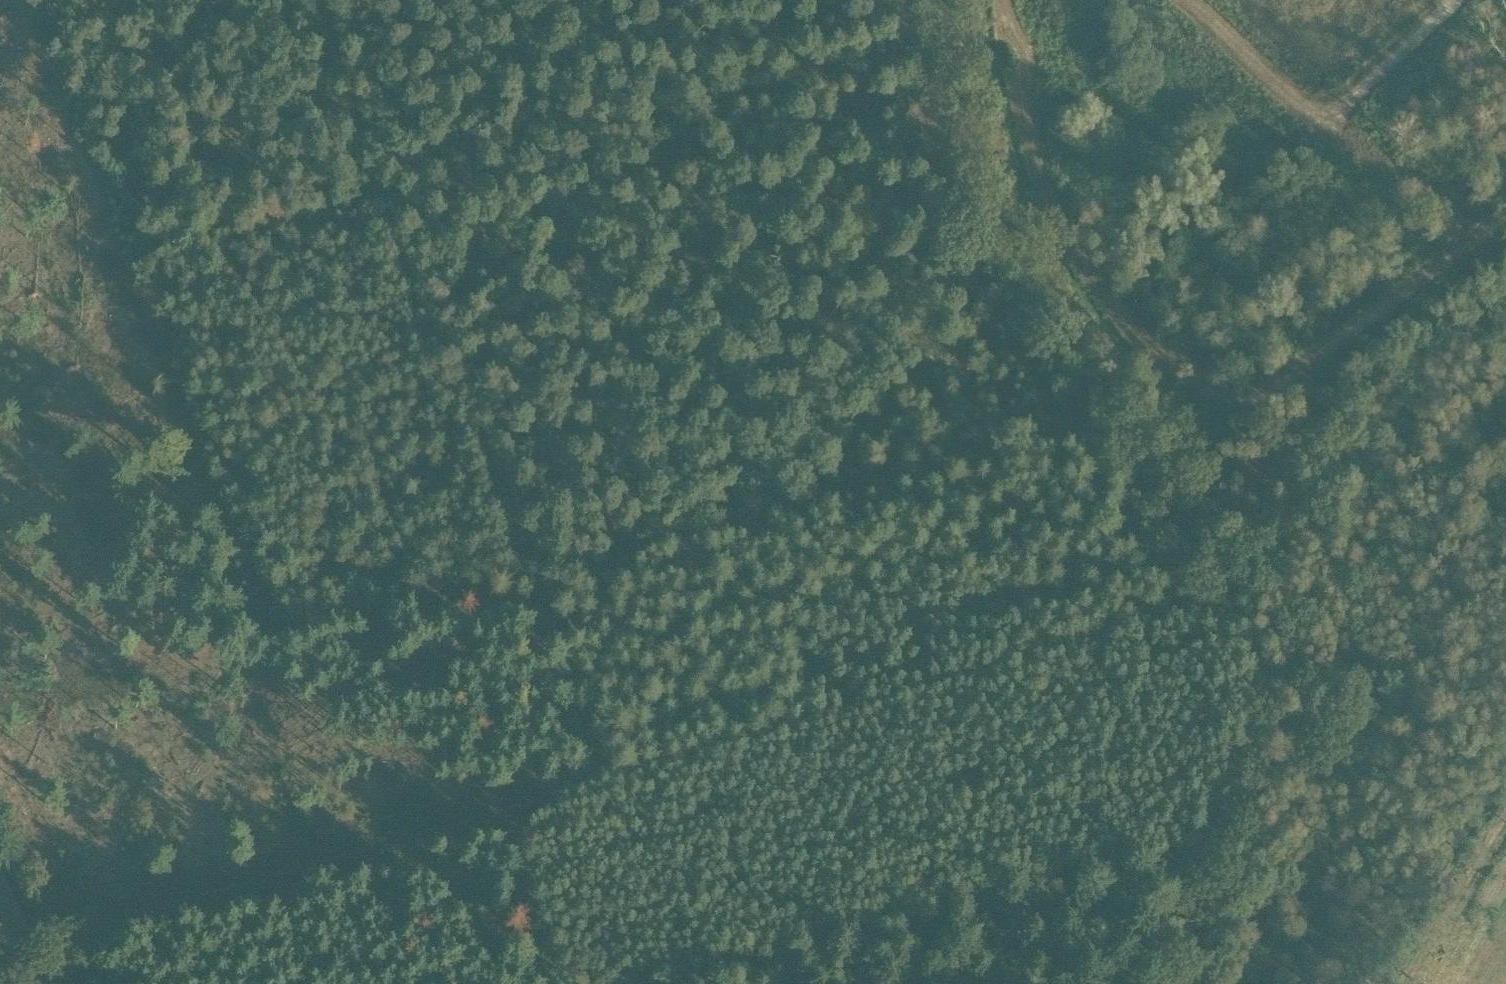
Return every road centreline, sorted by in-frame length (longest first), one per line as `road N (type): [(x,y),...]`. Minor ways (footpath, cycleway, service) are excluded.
road 1 (track): [(593,785),(1160,627),(1178,605),(1180,583),(1115,472),(954,229),(911,80),(907,0)]
road 2 (track): [(321,0),(437,373),(466,412),(558,642),(593,785)]
road 3 (track): [(593,785),(24,945),(0,944)]
road 4 (track): [(1505,834),(1417,983)]

